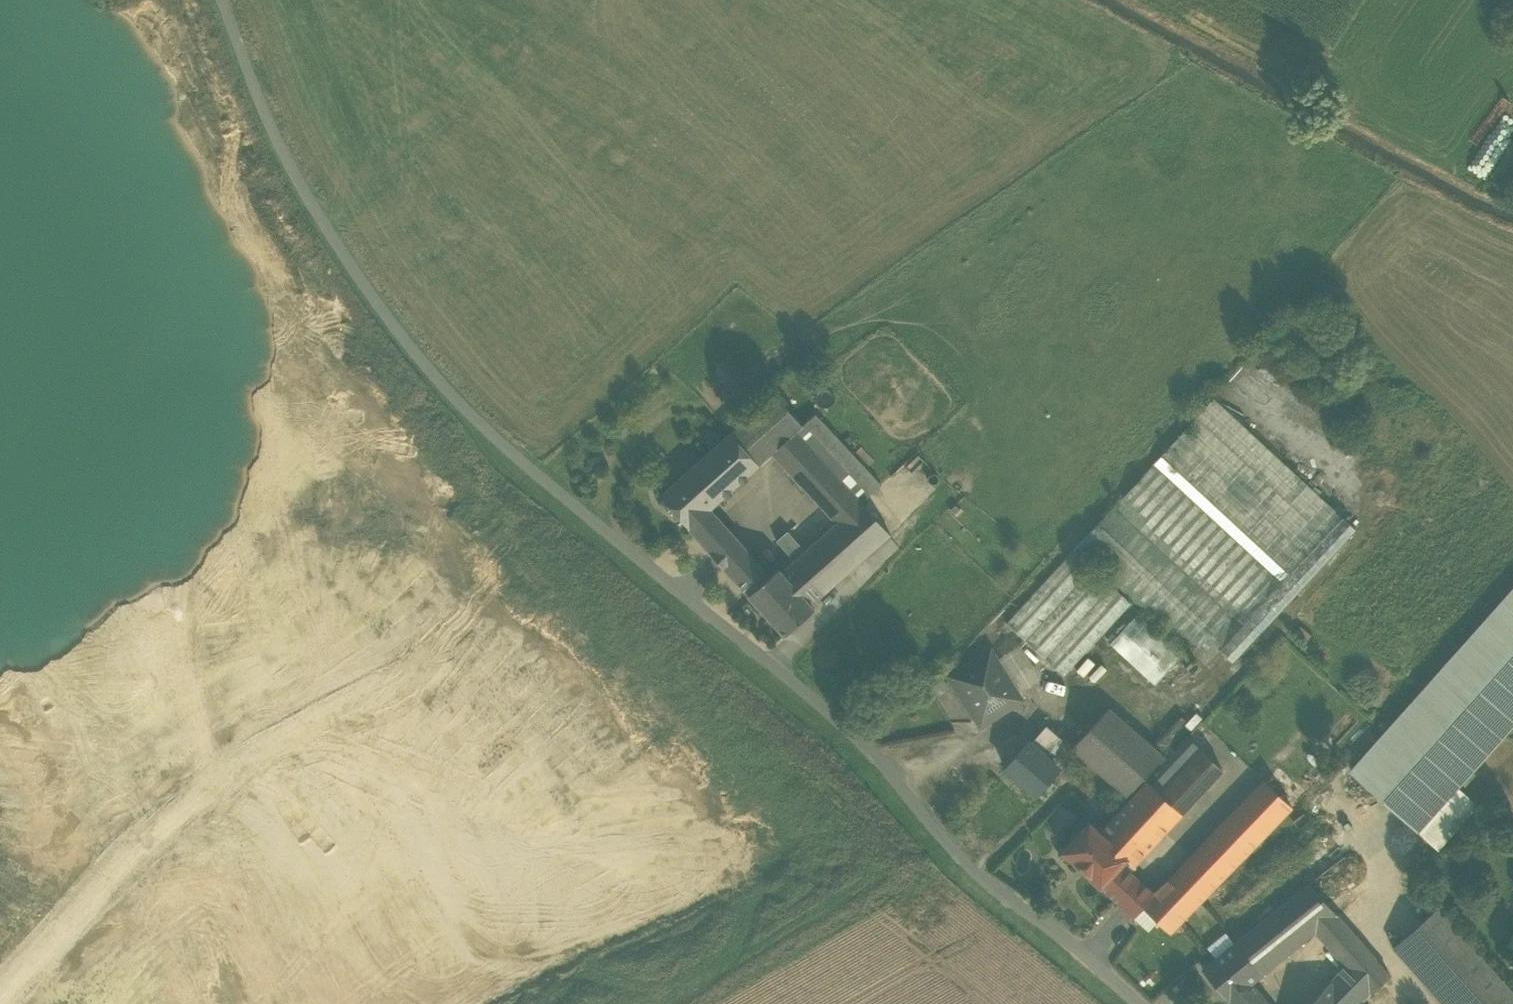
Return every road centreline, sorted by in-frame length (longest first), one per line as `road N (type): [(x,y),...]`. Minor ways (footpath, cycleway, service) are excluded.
road 1 (unclassified): [(220,0),(279,142),(322,220),(471,415),(868,747),(980,880),(1131,1003)]

